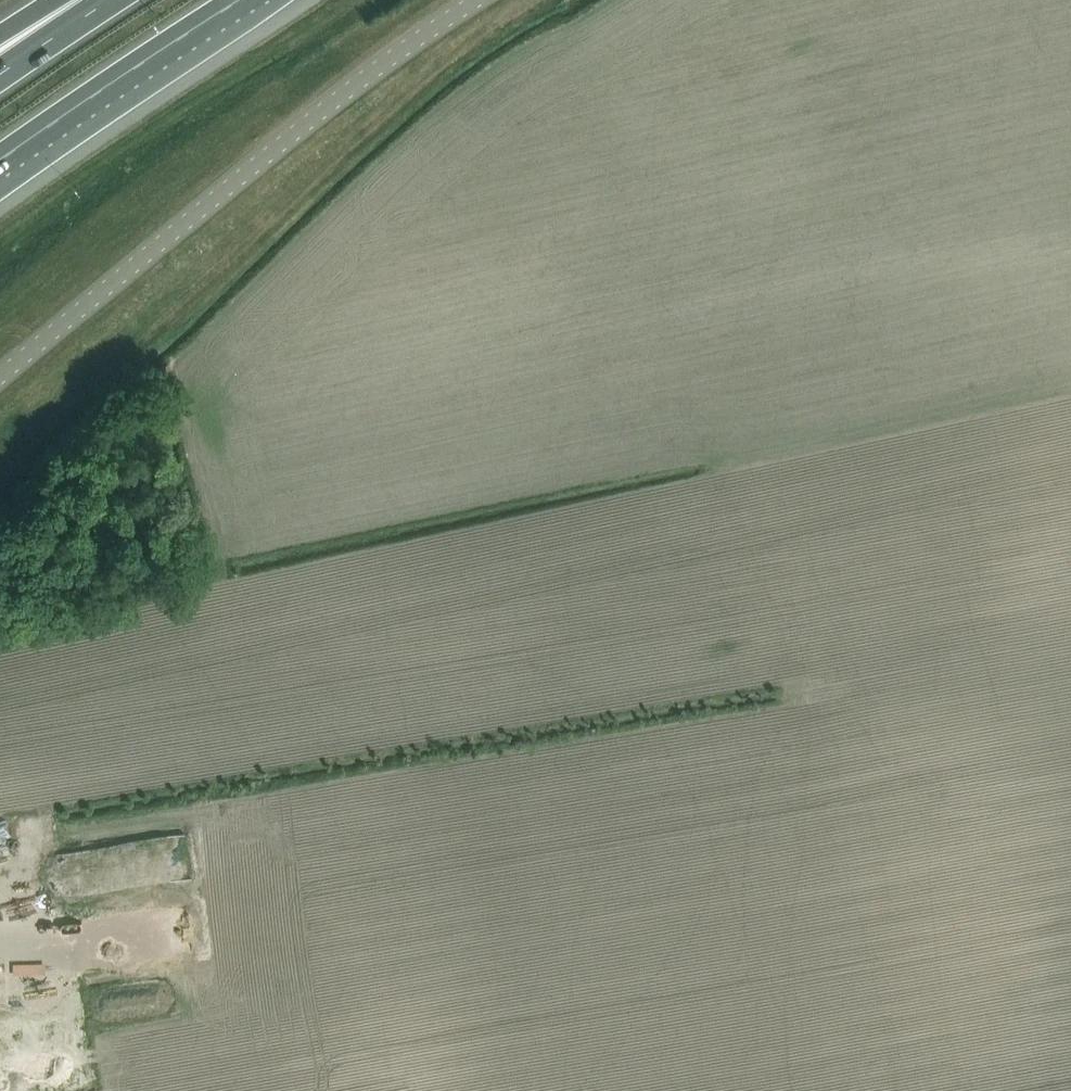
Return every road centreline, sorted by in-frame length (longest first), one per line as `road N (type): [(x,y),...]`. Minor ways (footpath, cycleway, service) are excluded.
road 1 (track): [(0,450),(369,126),(562,0)]
road 2 (unclassified): [(0,376),(334,100),(480,0)]
road 3 (motorway): [(0,160),(240,0)]
road 4 (motorway): [(110,0),(0,77)]

